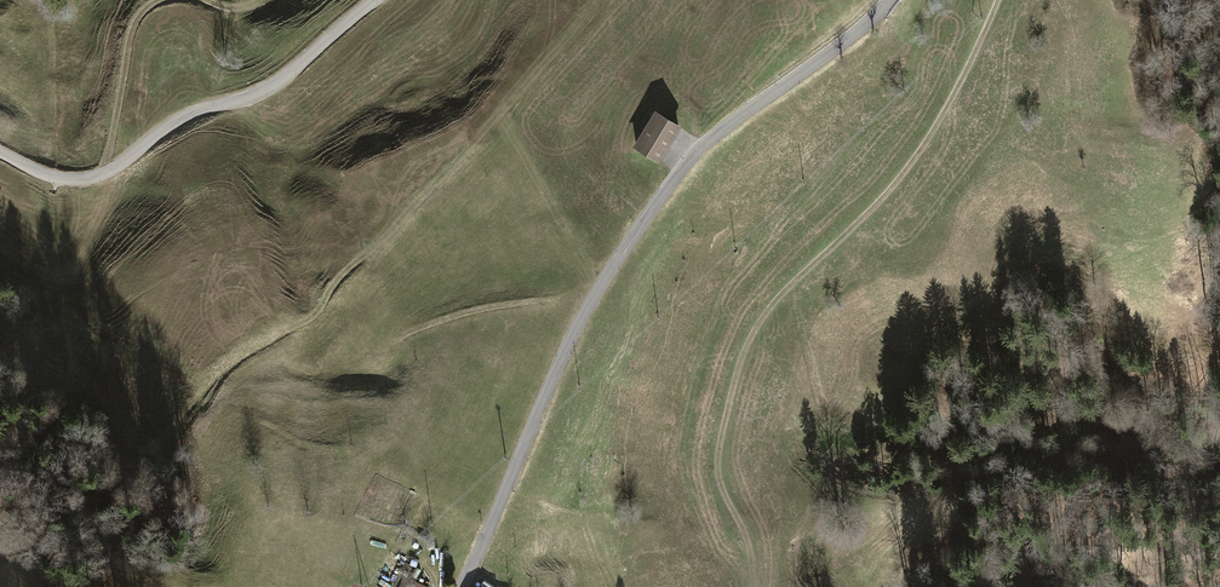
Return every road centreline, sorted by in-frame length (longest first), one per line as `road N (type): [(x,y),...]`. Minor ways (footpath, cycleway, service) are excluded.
road 1 (unclassified): [(890,0),(710,140),(667,188),(573,335),(459,586)]
road 2 (track): [(998,0),(919,151),(769,305),(743,347),(715,478),(745,545),(754,586)]
road 3 (unclassified): [(0,152),(57,177),(109,172),(183,117),(271,87),(376,0)]
road 4 (track): [(106,173),(130,39),(160,0)]

